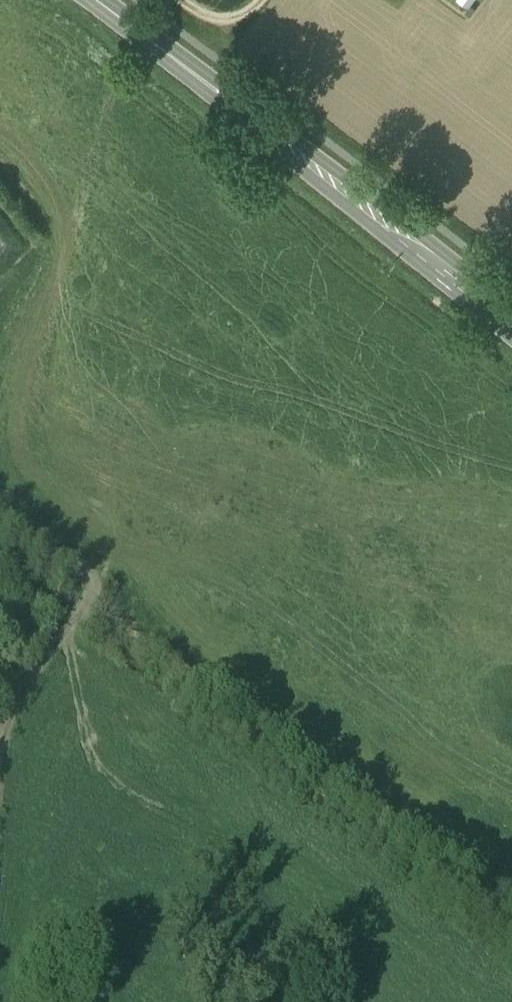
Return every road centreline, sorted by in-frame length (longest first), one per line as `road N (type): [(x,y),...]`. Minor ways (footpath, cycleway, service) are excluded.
road 1 (tertiary): [(511,324),(95,0)]
road 2 (track): [(0,517),(93,592),(6,725),(0,769)]

